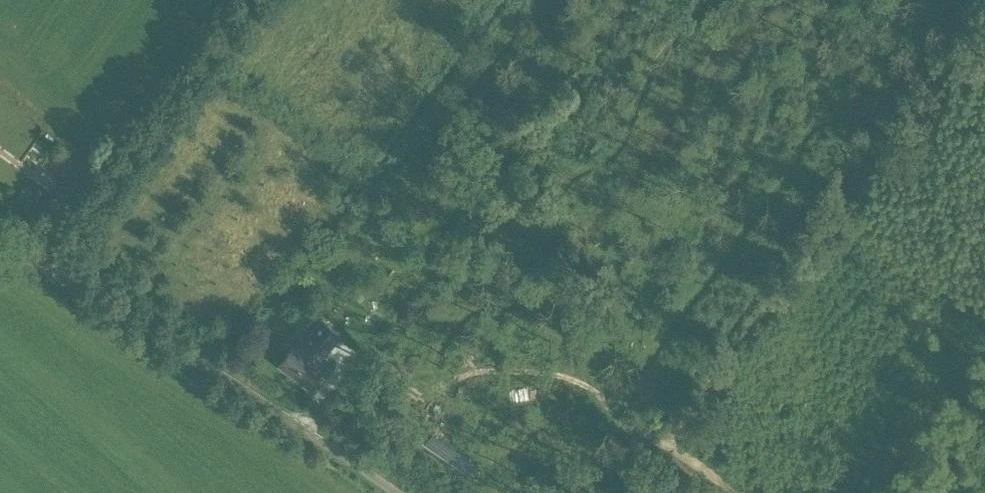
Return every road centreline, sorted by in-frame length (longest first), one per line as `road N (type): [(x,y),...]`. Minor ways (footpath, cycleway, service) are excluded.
road 1 (track): [(63,267),(128,220),(184,137),(220,117),(255,119),(273,147),(265,192),(273,239),(364,333),(361,347)]
road 2 (unclassified): [(398,492),(217,371),(0,242)]
road 3 (track): [(250,0),(66,249),(60,277)]

